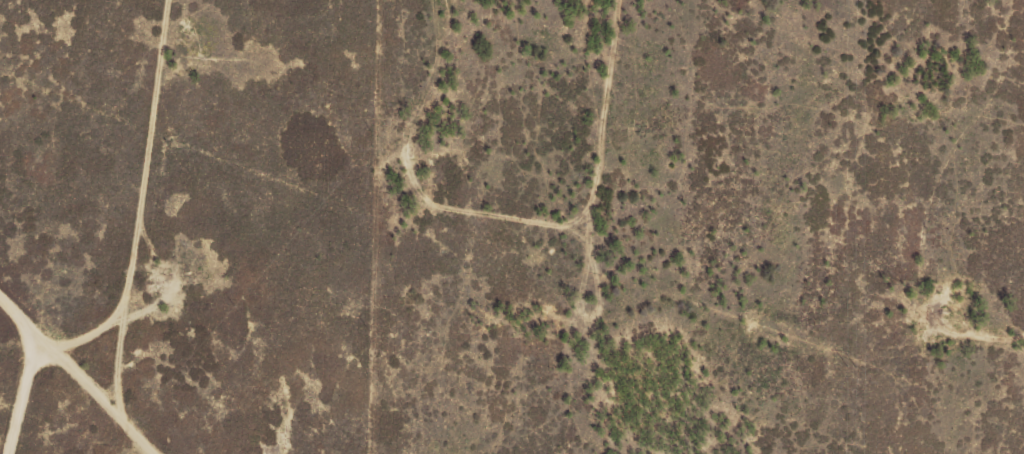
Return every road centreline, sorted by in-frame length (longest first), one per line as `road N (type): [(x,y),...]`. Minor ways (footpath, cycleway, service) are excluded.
road 1 (track): [(210,0),(136,331),(101,361),(70,453)]
road 2 (track): [(654,453),(630,291),(647,0)]
road 3 (track): [(0,252),(193,453)]

